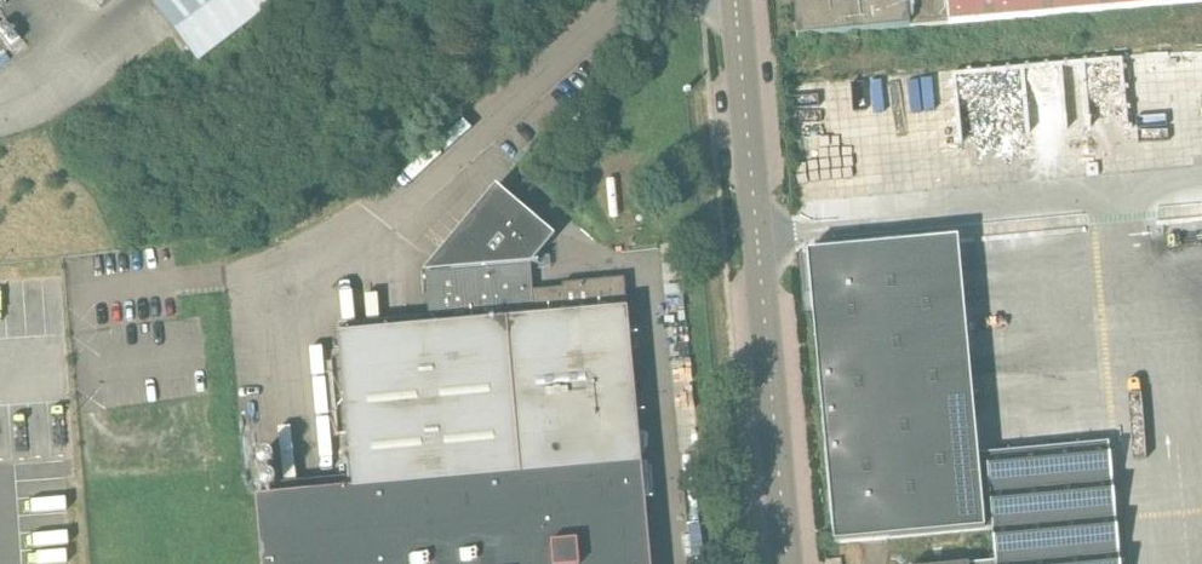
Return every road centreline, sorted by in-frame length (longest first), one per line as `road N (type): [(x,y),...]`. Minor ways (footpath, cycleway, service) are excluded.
road 1 (unclassified): [(789,563),(737,0)]

